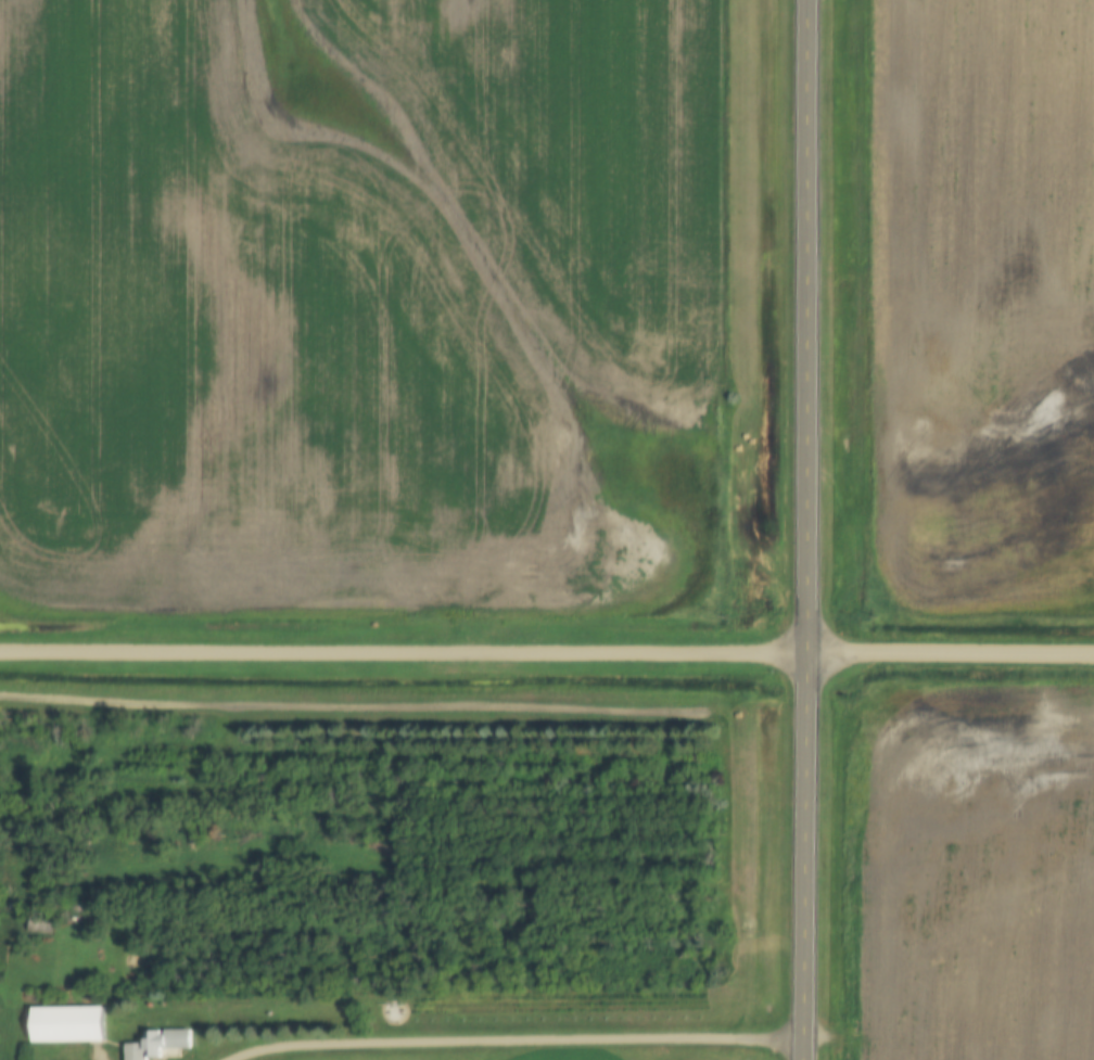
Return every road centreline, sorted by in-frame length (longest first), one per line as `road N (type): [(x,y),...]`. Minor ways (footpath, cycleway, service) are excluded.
road 1 (residential): [(0,650),(1093,657)]
road 2 (primary): [(787,1059),(791,654),(810,421),(811,0)]

